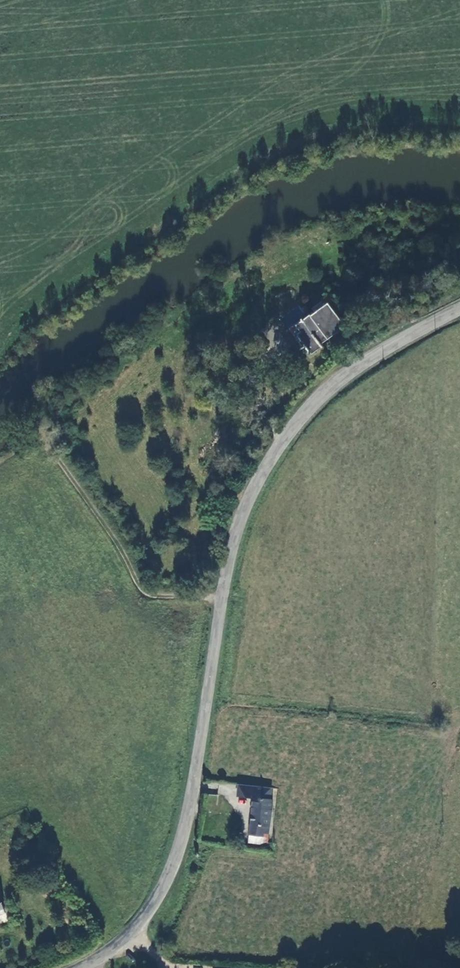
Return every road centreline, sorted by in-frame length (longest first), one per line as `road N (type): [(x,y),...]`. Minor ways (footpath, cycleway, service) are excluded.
road 1 (tertiary): [(81,967),(128,943),(174,861),(189,814),(228,558),(239,518),(281,442),(345,374),(459,314)]
road 2 (track): [(459,111),(392,104),(302,116),(0,340)]

